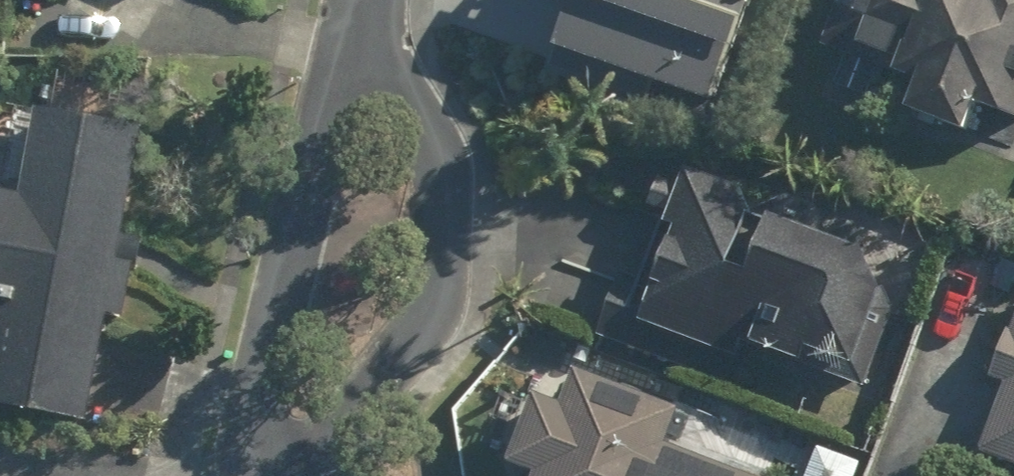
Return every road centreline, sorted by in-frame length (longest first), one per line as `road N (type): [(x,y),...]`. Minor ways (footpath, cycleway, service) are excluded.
road 1 (residential): [(369,14),(435,147),(445,184),(445,257),(434,303),(319,475)]
road 2 (residential): [(294,475),(272,413),(275,371),(320,150),(369,14)]

